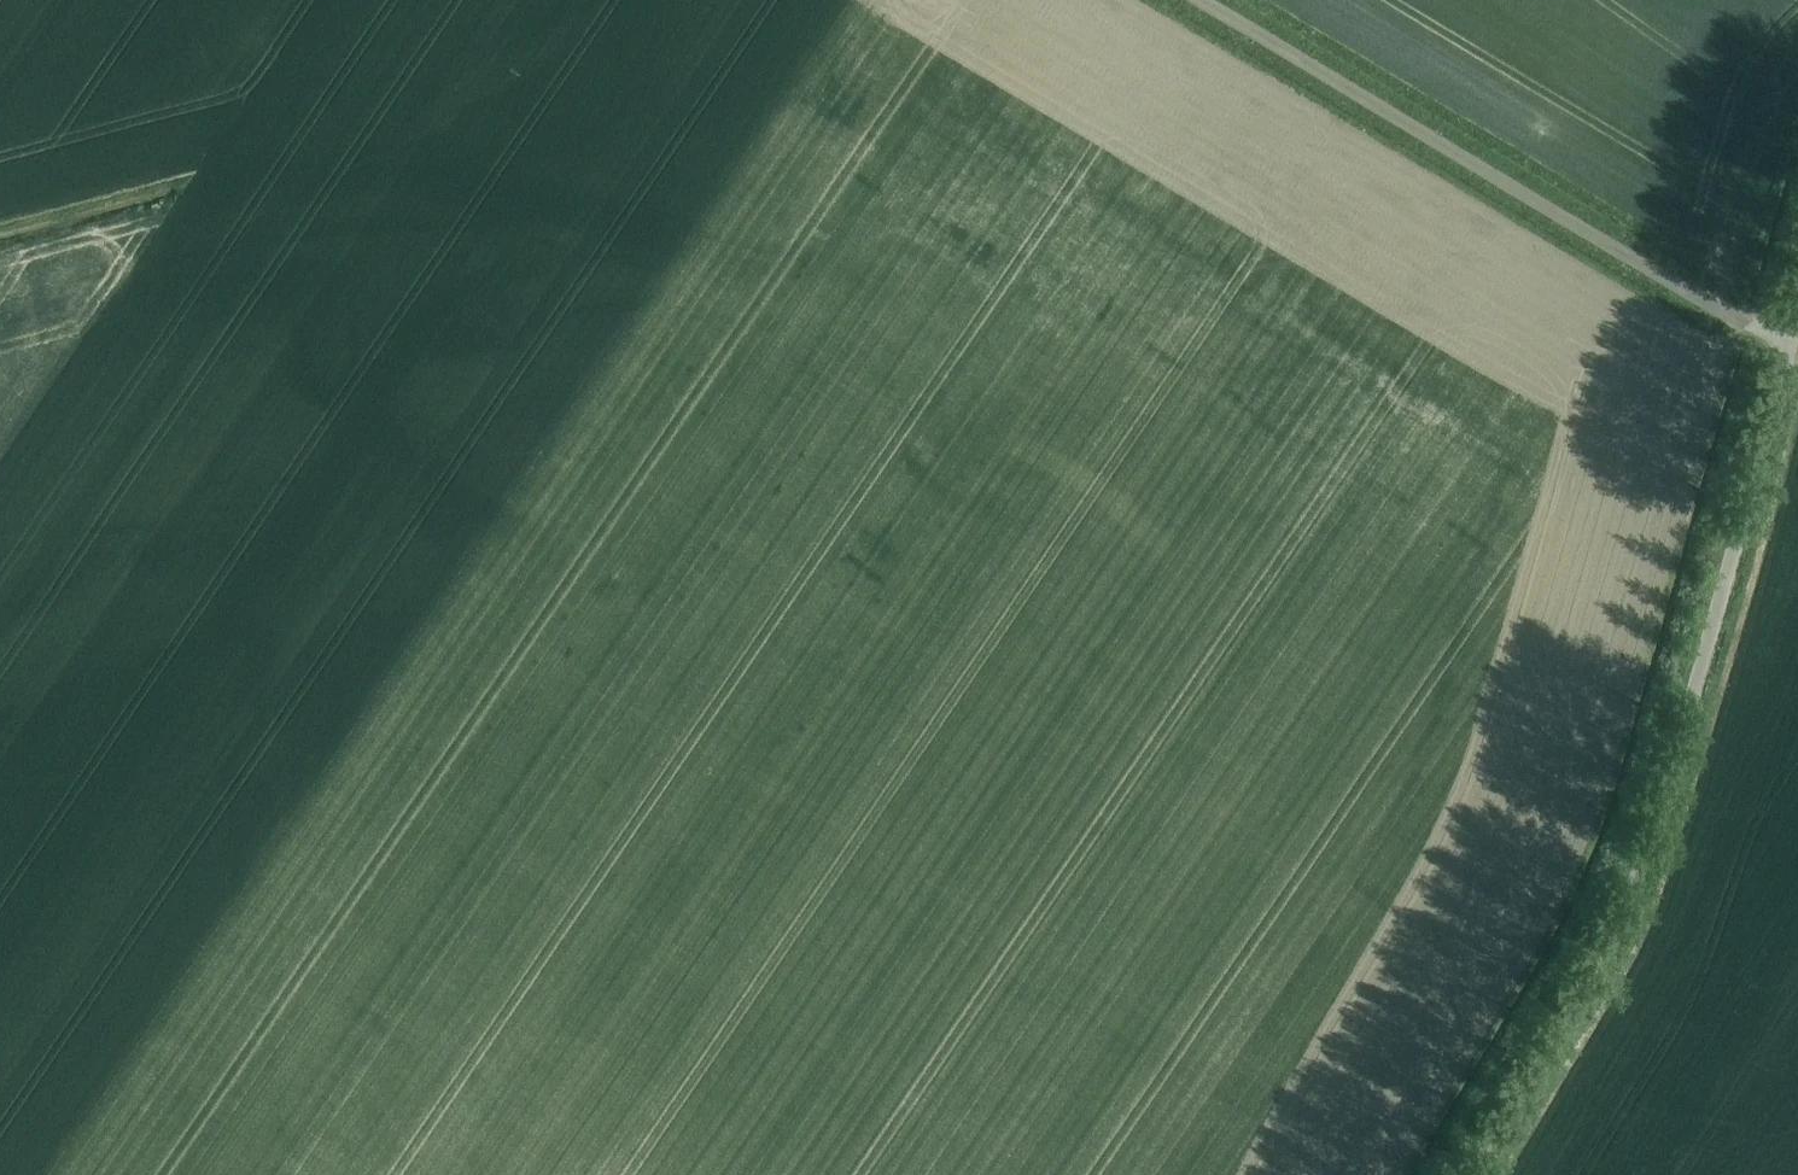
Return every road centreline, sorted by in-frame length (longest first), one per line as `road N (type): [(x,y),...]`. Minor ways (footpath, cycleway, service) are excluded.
road 1 (unclassified): [(1472,1174),(1600,964),(1647,859),(1797,326)]
road 2 (track): [(1200,0),(1735,320),(1793,346)]

